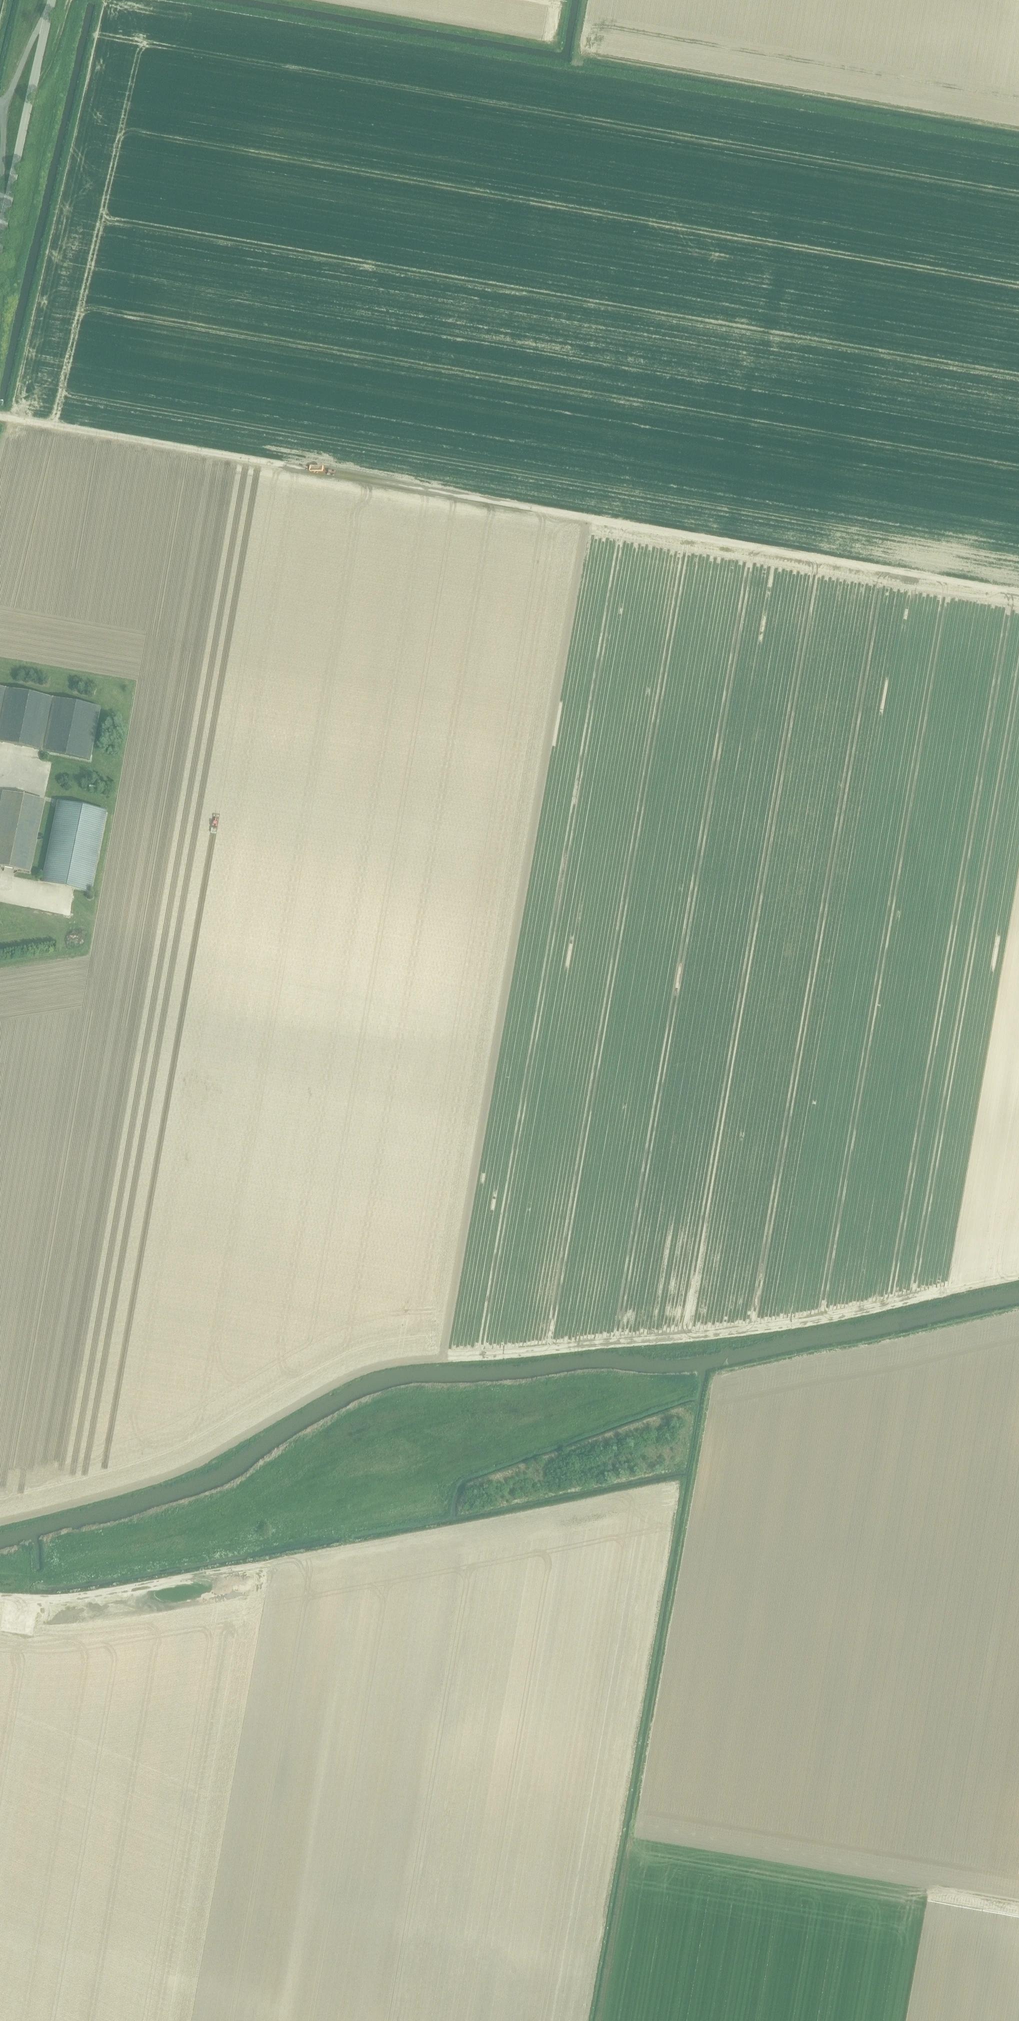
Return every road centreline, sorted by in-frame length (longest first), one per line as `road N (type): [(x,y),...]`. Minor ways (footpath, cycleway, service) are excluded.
road 1 (track): [(1018,594),(0,417)]
road 2 (track): [(0,1598),(71,1597),(260,1565)]
road 3 (unclassified): [(0,237),(51,0)]

